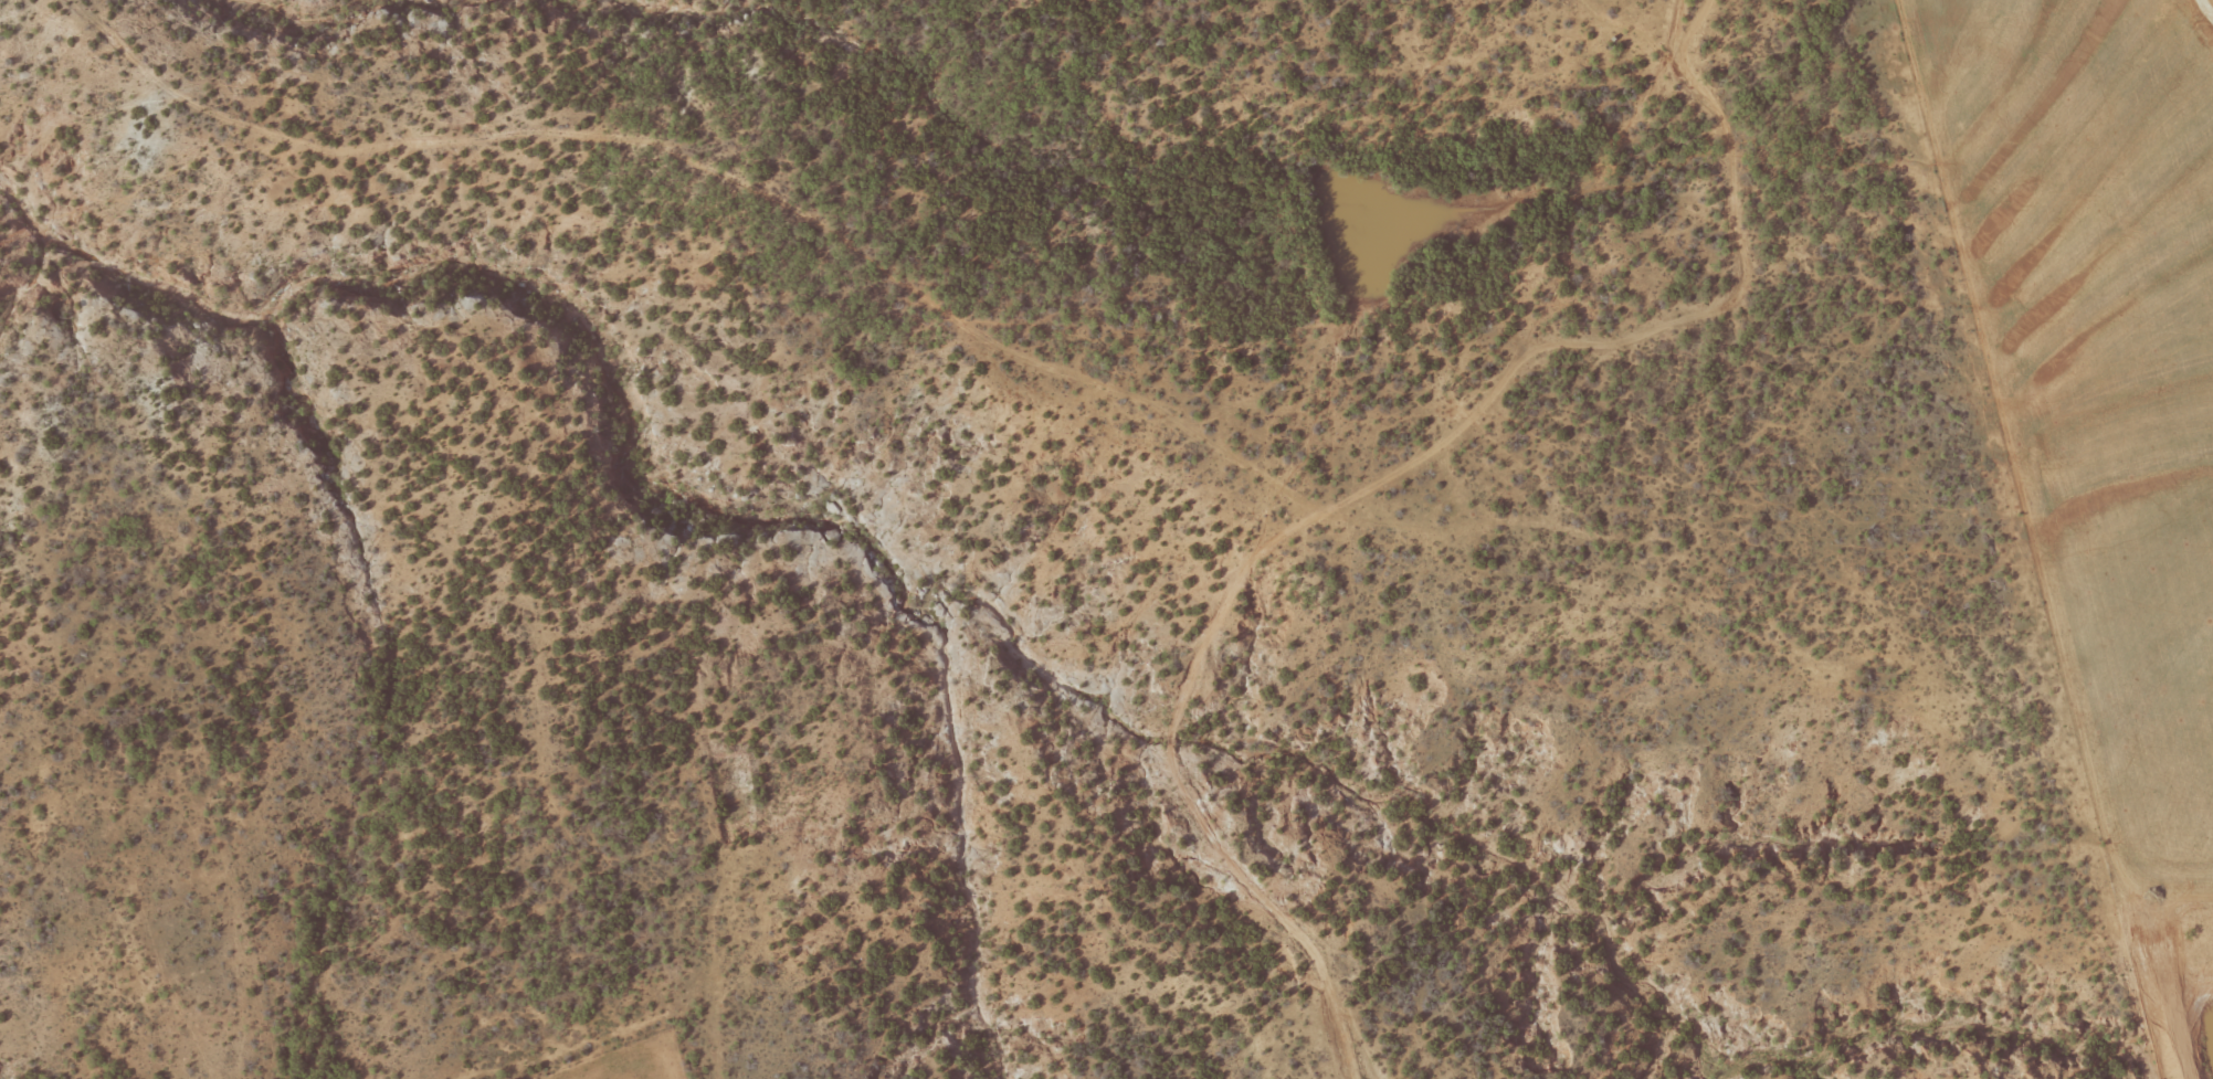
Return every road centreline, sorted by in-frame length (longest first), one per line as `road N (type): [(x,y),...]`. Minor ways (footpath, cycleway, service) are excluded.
road 1 (residential): [(2212,866),(2096,833),(2017,574),(1873,0)]

